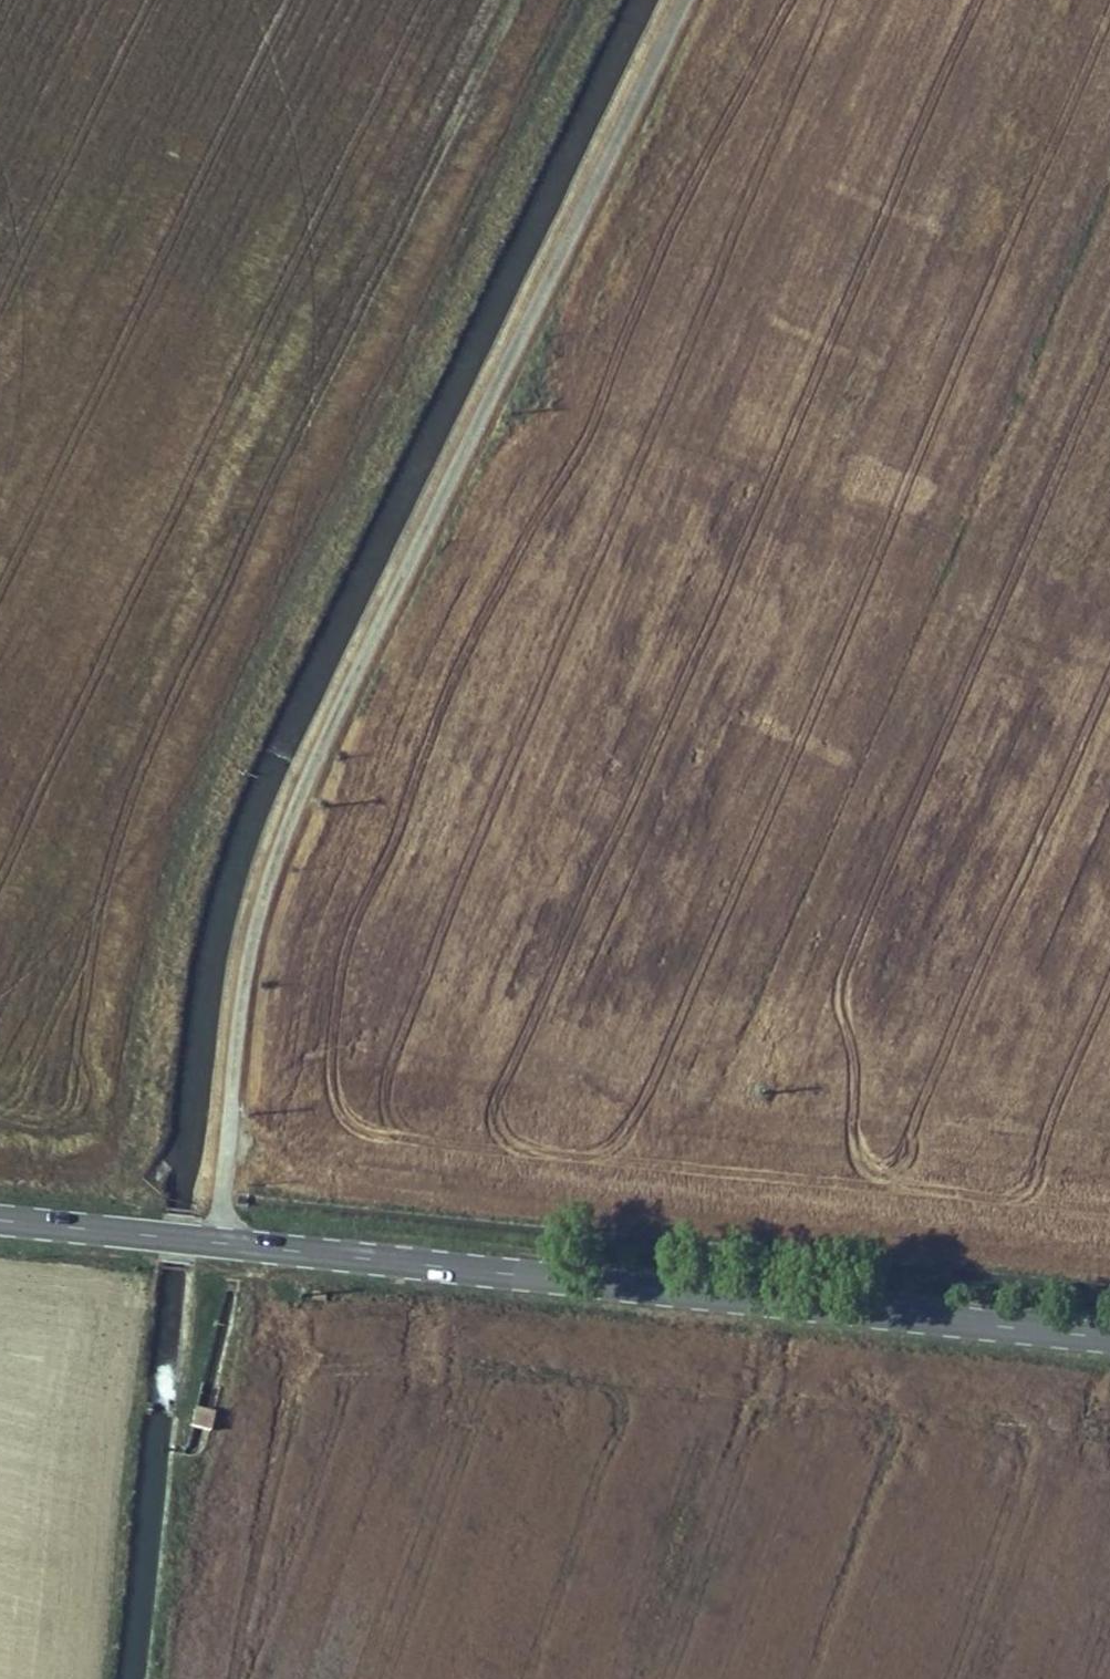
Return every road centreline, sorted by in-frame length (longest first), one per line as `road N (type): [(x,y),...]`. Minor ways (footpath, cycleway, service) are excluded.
road 1 (unclassified): [(241,1243),(220,1209),(235,1014),(258,901),(377,610),(679,0)]
road 2 (secondary): [(1109,1335),(241,1243)]
road 3 (secondary): [(241,1243),(0,1218)]

